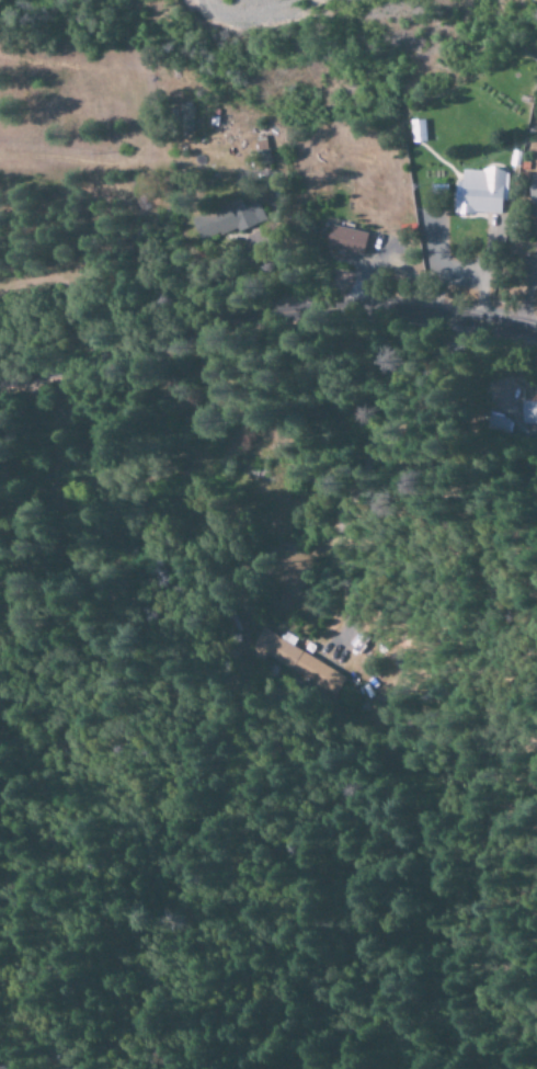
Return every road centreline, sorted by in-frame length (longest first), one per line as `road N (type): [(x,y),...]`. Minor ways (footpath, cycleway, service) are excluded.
road 1 (tertiary): [(0,380),(321,304),(445,312),(536,335)]

